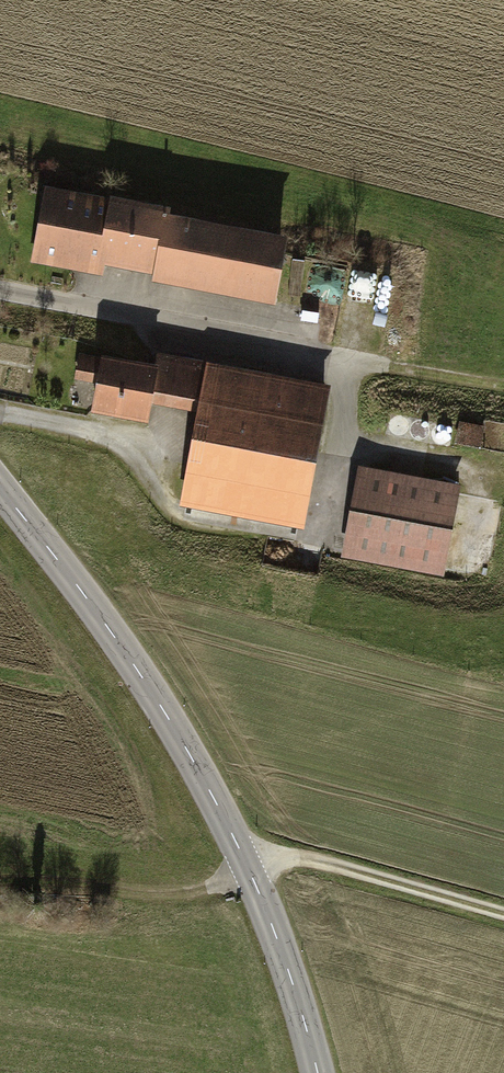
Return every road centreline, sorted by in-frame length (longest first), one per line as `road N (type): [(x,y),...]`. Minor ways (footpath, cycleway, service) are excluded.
road 1 (secondary): [(318,1072),(249,863),(171,721),(0,489)]
road 2 (track): [(503,917),(322,866),(249,863),(191,895),(0,886)]

